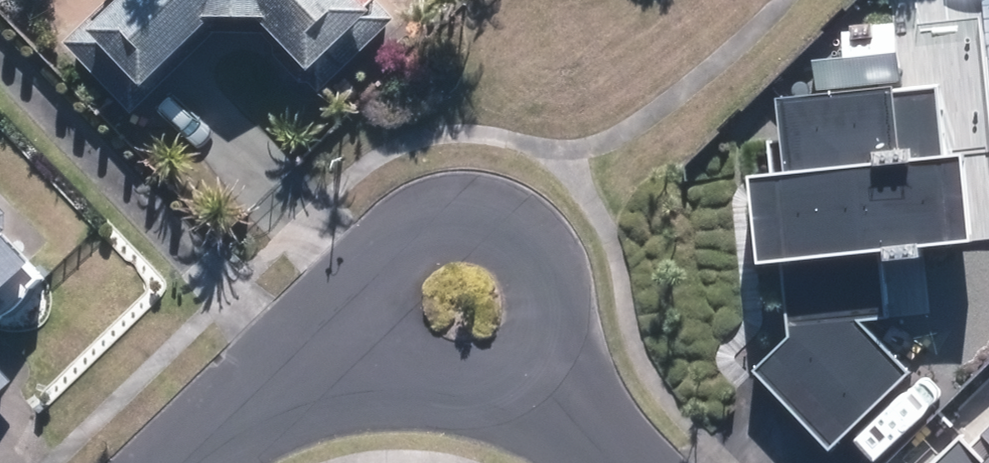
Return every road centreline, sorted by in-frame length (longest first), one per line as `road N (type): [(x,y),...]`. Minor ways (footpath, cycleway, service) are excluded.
road 1 (residential): [(366,334),(369,266),(387,237),(415,215),(482,205),(514,217),(558,269),(559,337),(542,367)]
road 2 (residential): [(542,367),(490,401),(429,399),(380,362),(366,334)]
road 3 (residential): [(194,462),(294,380),(366,334)]
road 4 (residential): [(542,367),(625,462)]

